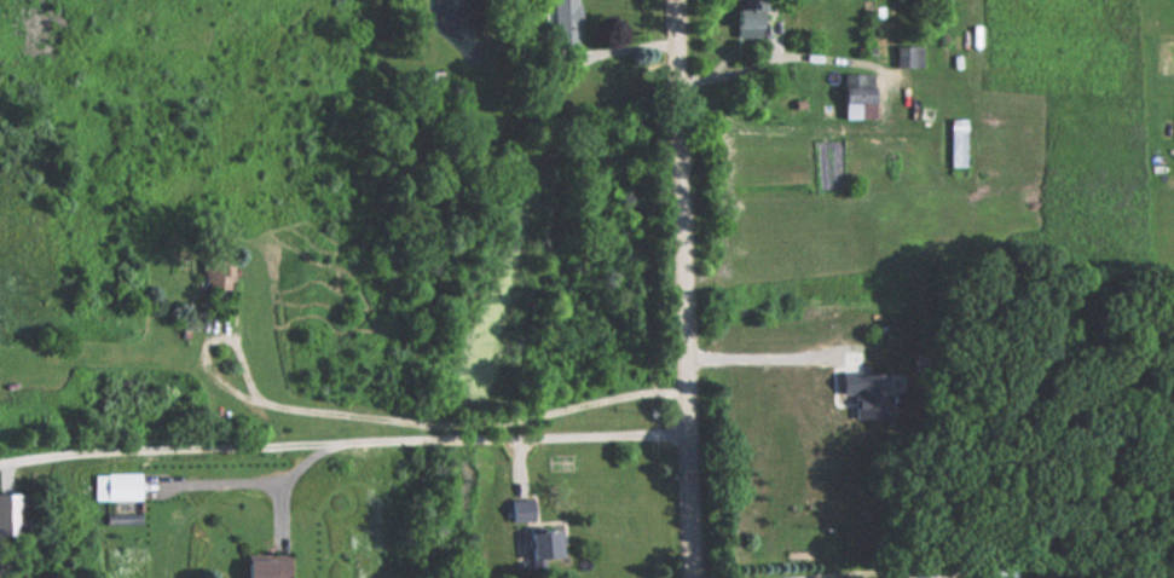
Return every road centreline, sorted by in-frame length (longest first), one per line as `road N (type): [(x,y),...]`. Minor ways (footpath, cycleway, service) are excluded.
road 1 (residential): [(683,434),(317,439),(51,456)]
road 2 (residential): [(687,577),(671,0)]

